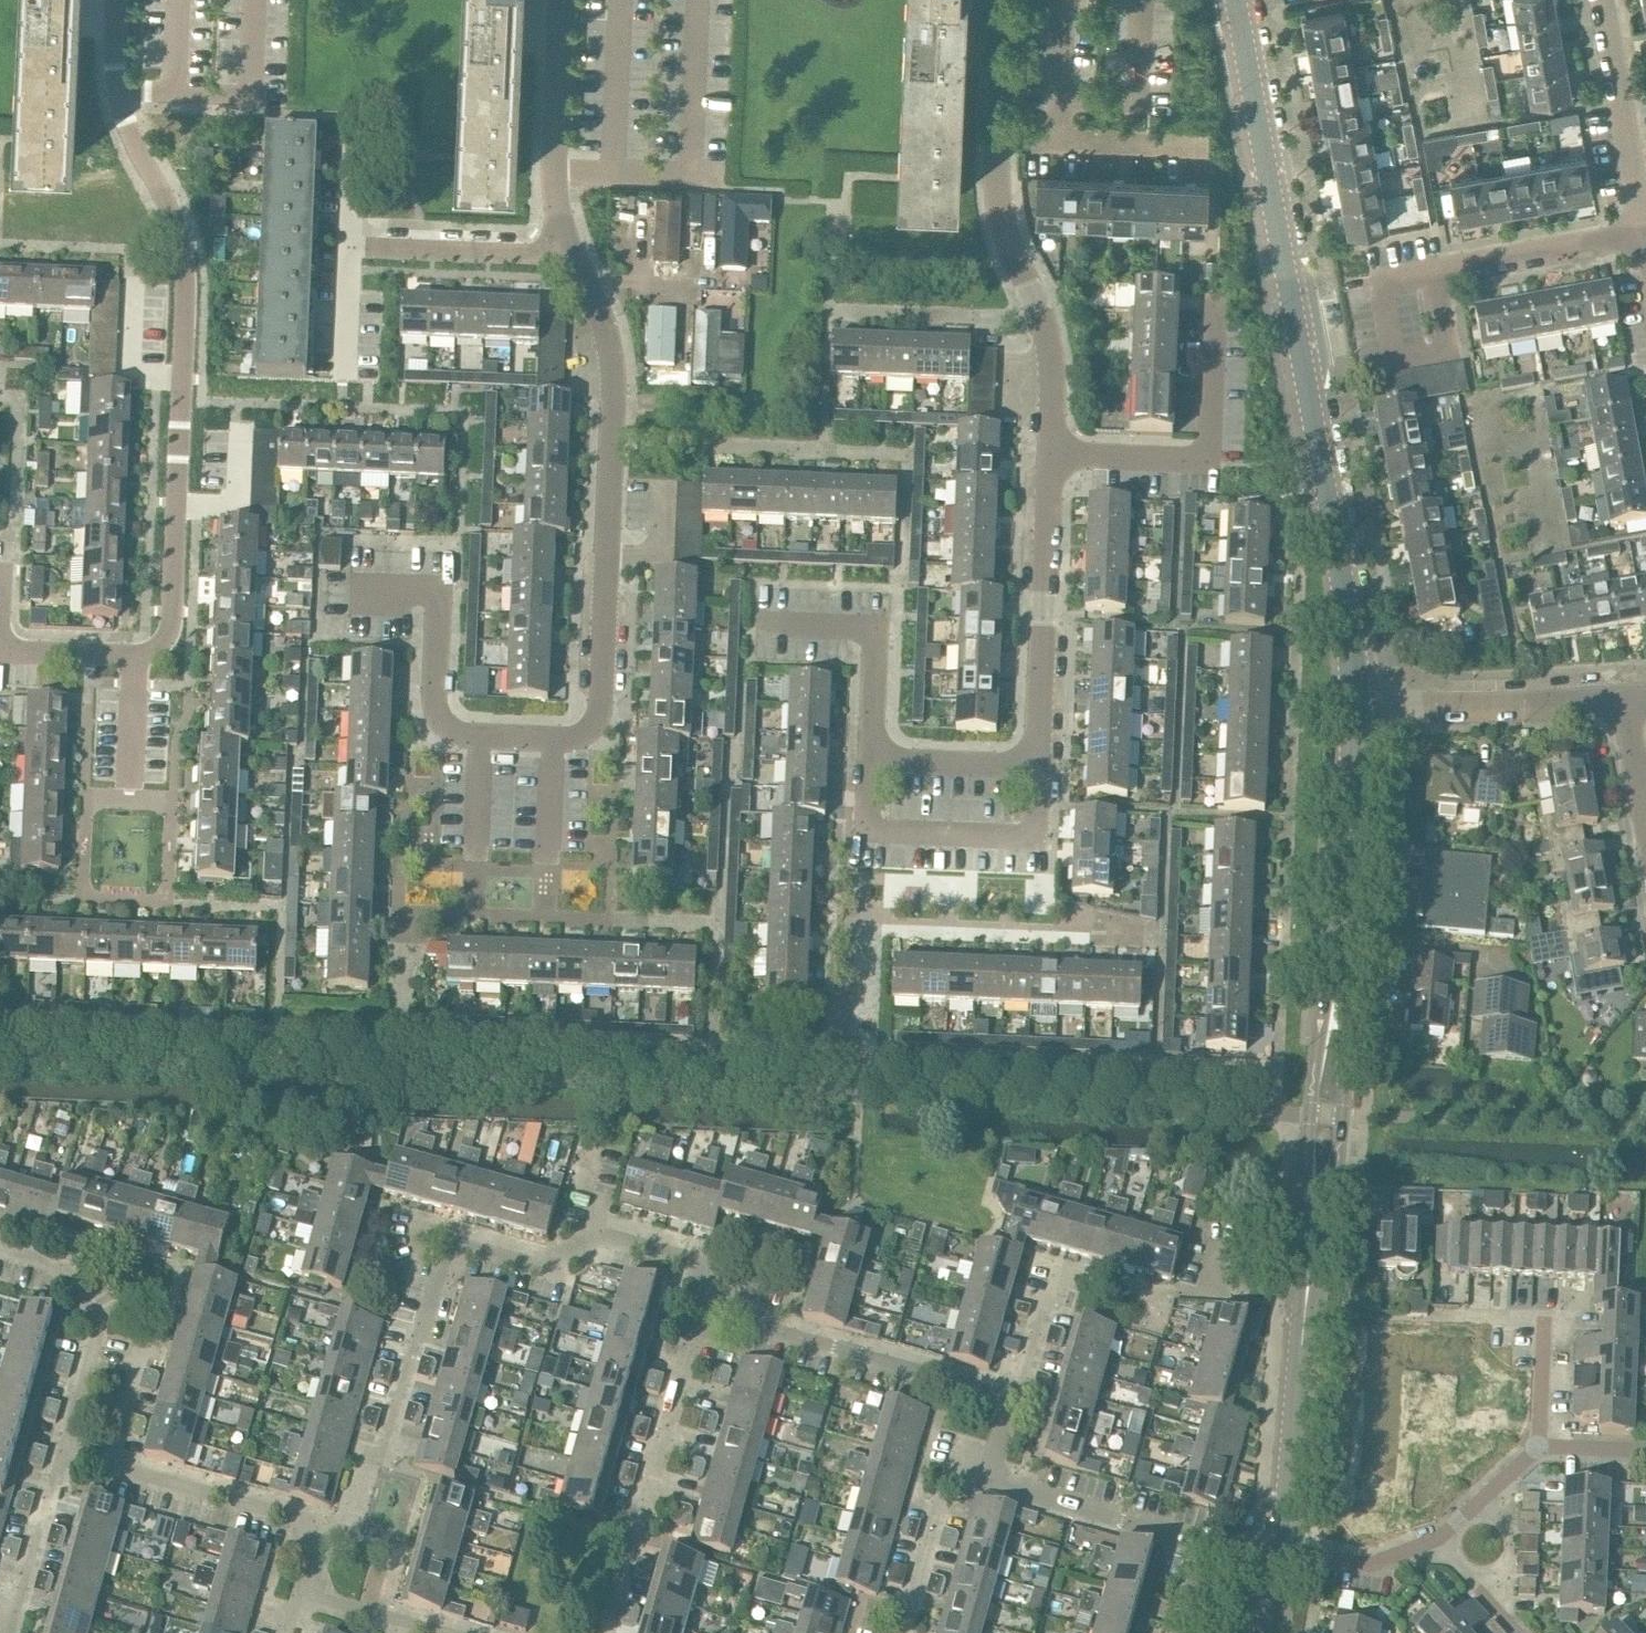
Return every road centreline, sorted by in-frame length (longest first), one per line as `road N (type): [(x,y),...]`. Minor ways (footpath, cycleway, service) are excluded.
road 1 (tertiary): [(1357,706),(1335,532),(1237,0)]
road 2 (residential): [(136,662),(174,641),(185,255),(170,203),(116,86),(120,0)]
road 3 (residential): [(551,744),(580,741),(602,709),(608,351),(571,254)]
road 4 (residential): [(318,1528),(362,1539),(452,1239),(553,1268),(581,1228)]
road 5 (residential): [(1010,1396),(1023,1385),(1053,1274),(1172,1301),(1205,1290),(1219,1231)]
road 6 (residential): [(605,1632),(702,1311)]
road 7 (tertiary): [(1285,1558),(1317,1225)]
road 8 (residential): [(1054,453),(1208,460),(1213,294)]
road 9 (residential): [(1010,1396),(702,1311)]
road 10 (residential): [(1054,453),(1052,350),(985,147)]
road 11 (residential): [(1054,453),(1045,769)]
road 12 (residential): [(1045,769),(1038,839),(866,832),(870,763)]
road 13 (tertiary): [(1334,992),(1357,706)]
road 14 (residential): [(1357,706),(1625,699)]
road 15 (residential): [(318,1528),(65,1453)]
road 16 (residential): [(65,1453),(99,1326),(58,1266),(0,1252)]
road 17 (residential): [(870,763),(879,629),(757,624)]
road 18 (residential): [(354,590),(440,593),(435,711),(446,729),(474,741)]
road 19 (residential): [(571,254),(556,176),(561,0)]
road 20 (residential): [(1537,1447),(1544,1320),(1432,1314)]
road 21 (residential): [(1645,232),(1601,0)]
road 22 (tertiary): [(1317,1225),(1342,1115),(1334,992)]
road 23 (tertiary): [(1334,992),(1313,1114),(1317,1225)]
road 24 (residential): [(349,247),(571,254)]
road 25 (residential): [(1432,269),(1446,352),(1397,361),(1383,277)]
road 26 (residential): [(1432,269),(1645,232)]
road 27 (residential): [(985,147),(1200,155)]
road 28 (residential): [(1196,1535),(989,1478)]
road 29 (residential): [(903,1632),(956,1470),(989,1478)]
road 30 (residential): [(12,1632),(65,1453)]
road 31 (residential): [(702,1311),(704,1262),(581,1228)]
road 32 (residential): [(870,763),(1045,769)]
road 33 (residential): [(1285,1558),(1370,1567),(1435,1542)]
road 34 (residential): [(443,1632),(301,1591)]
road 35 (residential): [(985,147),(990,0)]
road 36 (residential): [(1435,1542),(1537,1447)]
road 37 (residential): [(339,379),(349,247)]
road 38 (residential): [(5,655),(136,662)]
road 39 (residential): [(133,788),(136,662)]
road 40 (residential): [(1645,822),(1625,699)]
road 41 (residential): [(1518,1632),(1435,1542)]
road 42 (residential): [(473,861),(474,741)]

